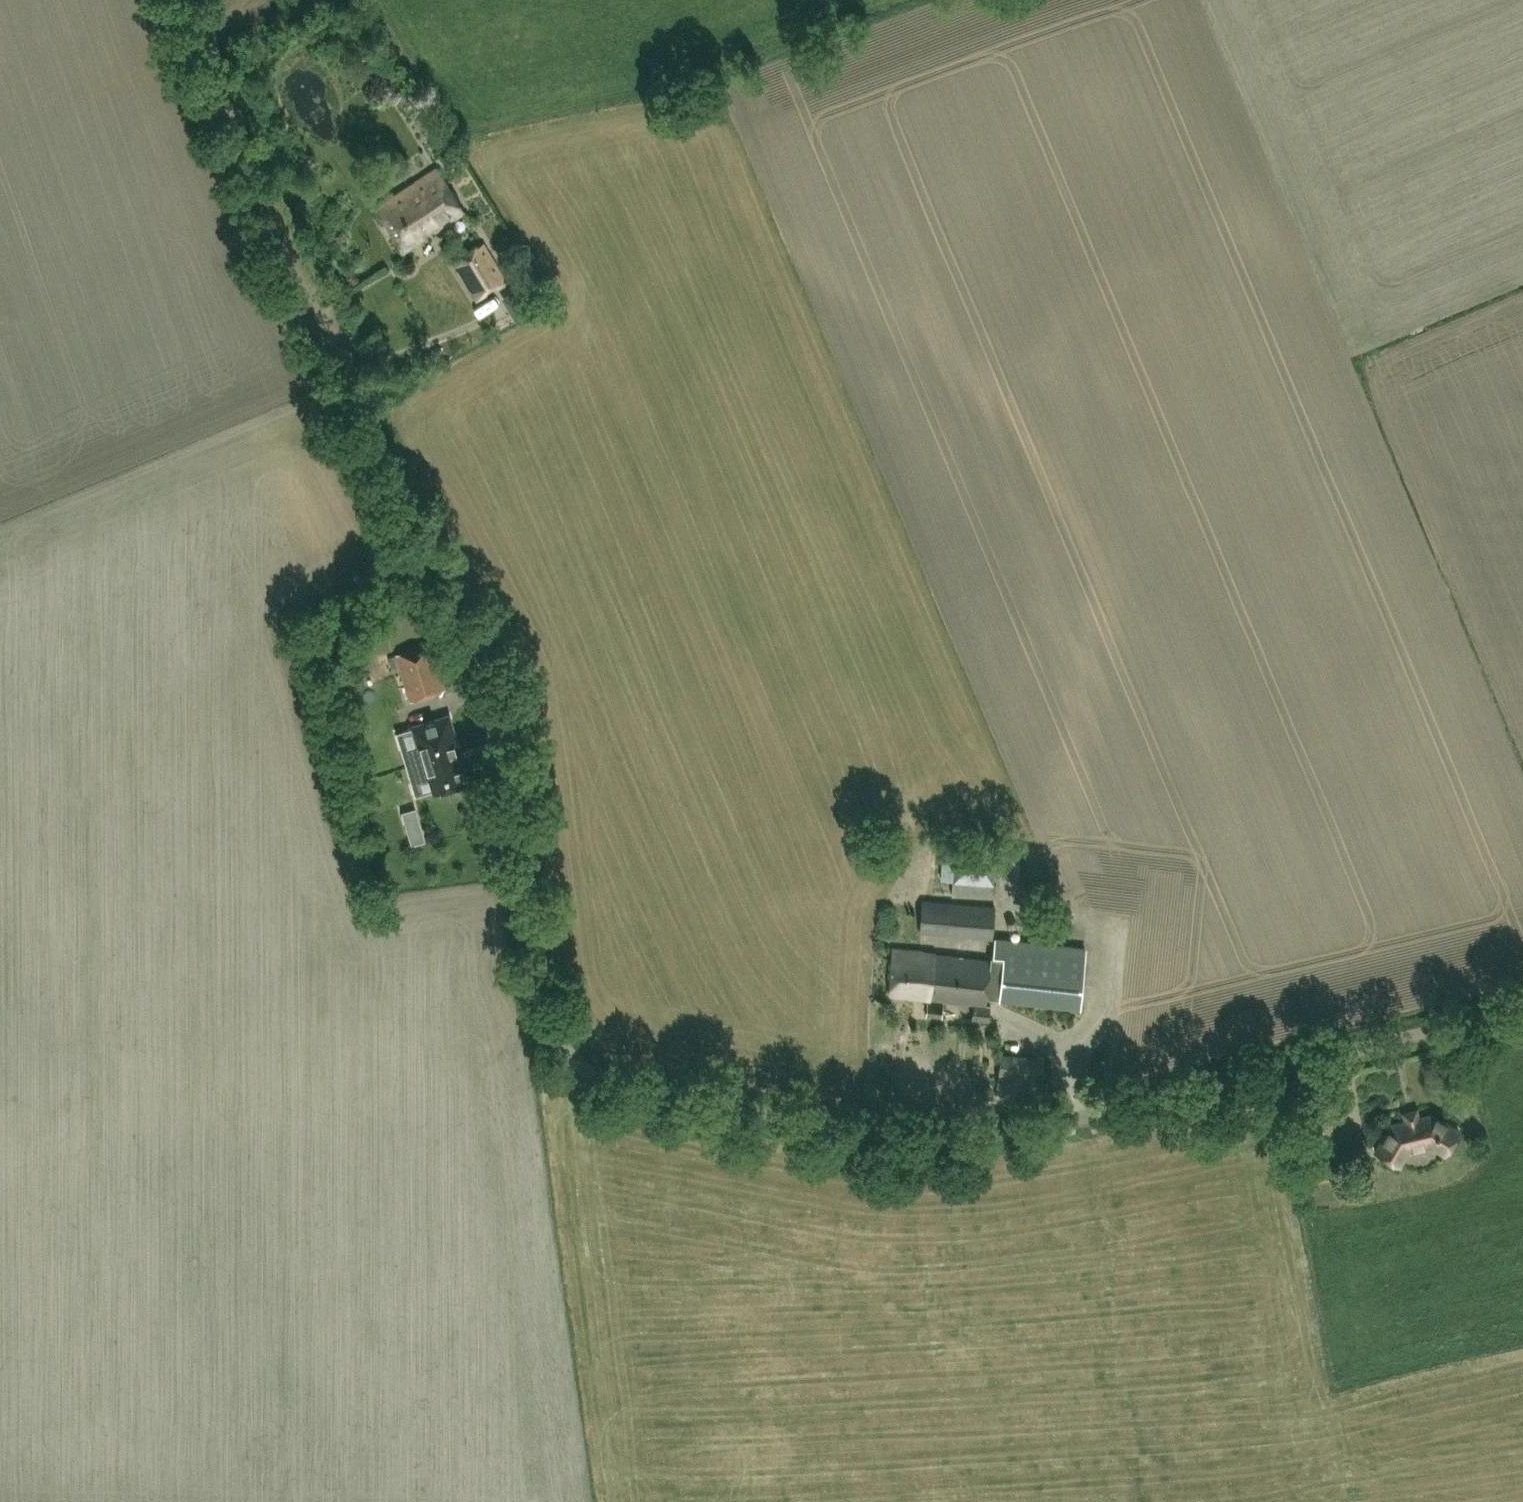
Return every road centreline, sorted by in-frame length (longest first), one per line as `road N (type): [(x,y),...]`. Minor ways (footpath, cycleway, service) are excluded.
road 1 (unclassified): [(1522,1009),(1067,1121),(970,1136),(920,1137),(701,1101),(606,1080),(582,1066),(545,1013),(502,714),(487,659),(321,327),(223,101),(189,0)]

